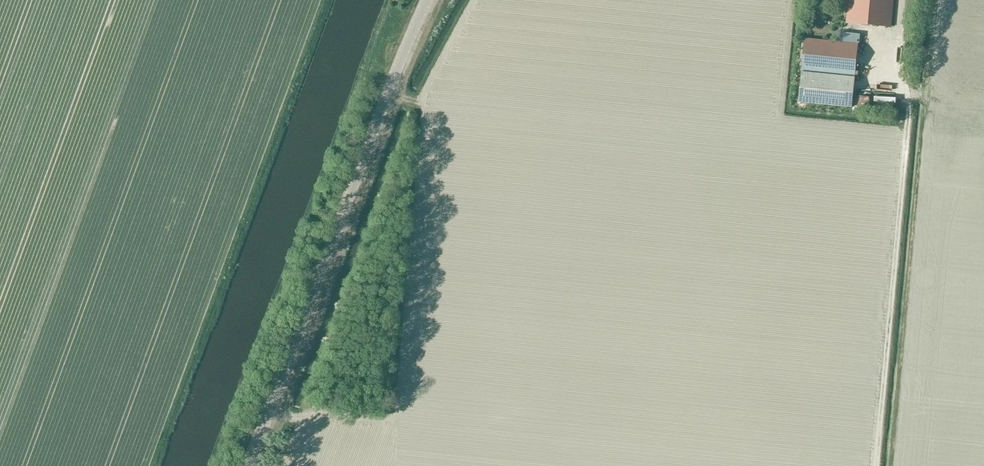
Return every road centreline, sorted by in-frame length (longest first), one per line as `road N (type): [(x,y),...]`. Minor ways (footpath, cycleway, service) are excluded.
road 1 (unclassified): [(247,465),(389,88),(431,0)]

